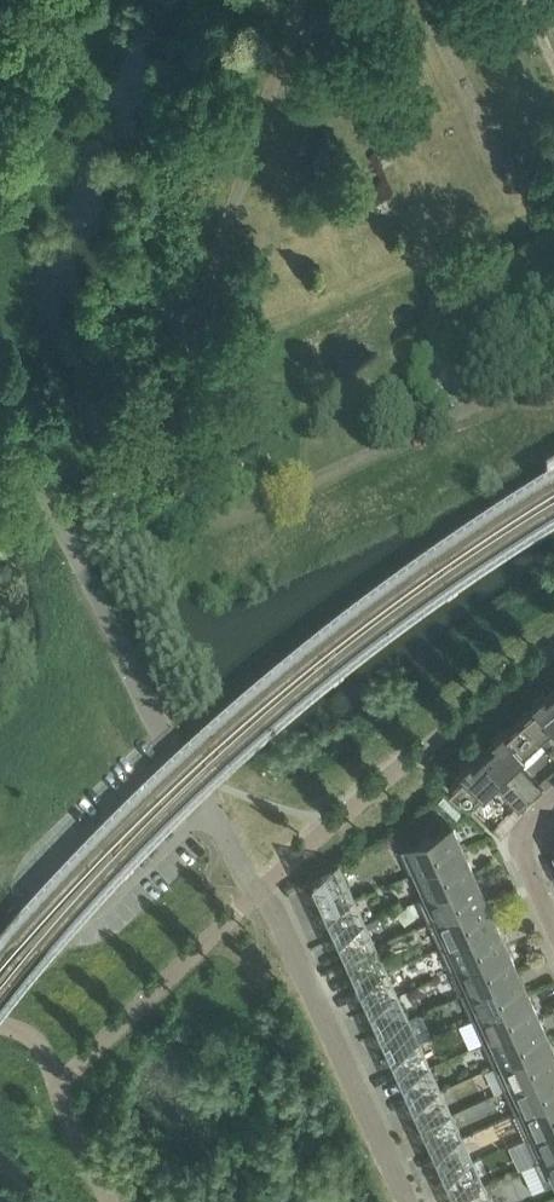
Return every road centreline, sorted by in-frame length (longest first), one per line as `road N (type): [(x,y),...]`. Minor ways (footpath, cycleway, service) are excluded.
road 1 (unclassified): [(261,890),(165,726),(0,399)]
road 2 (residential): [(407,1201),(261,890)]
road 3 (residential): [(553,801),(526,828),(519,846),(553,923)]

